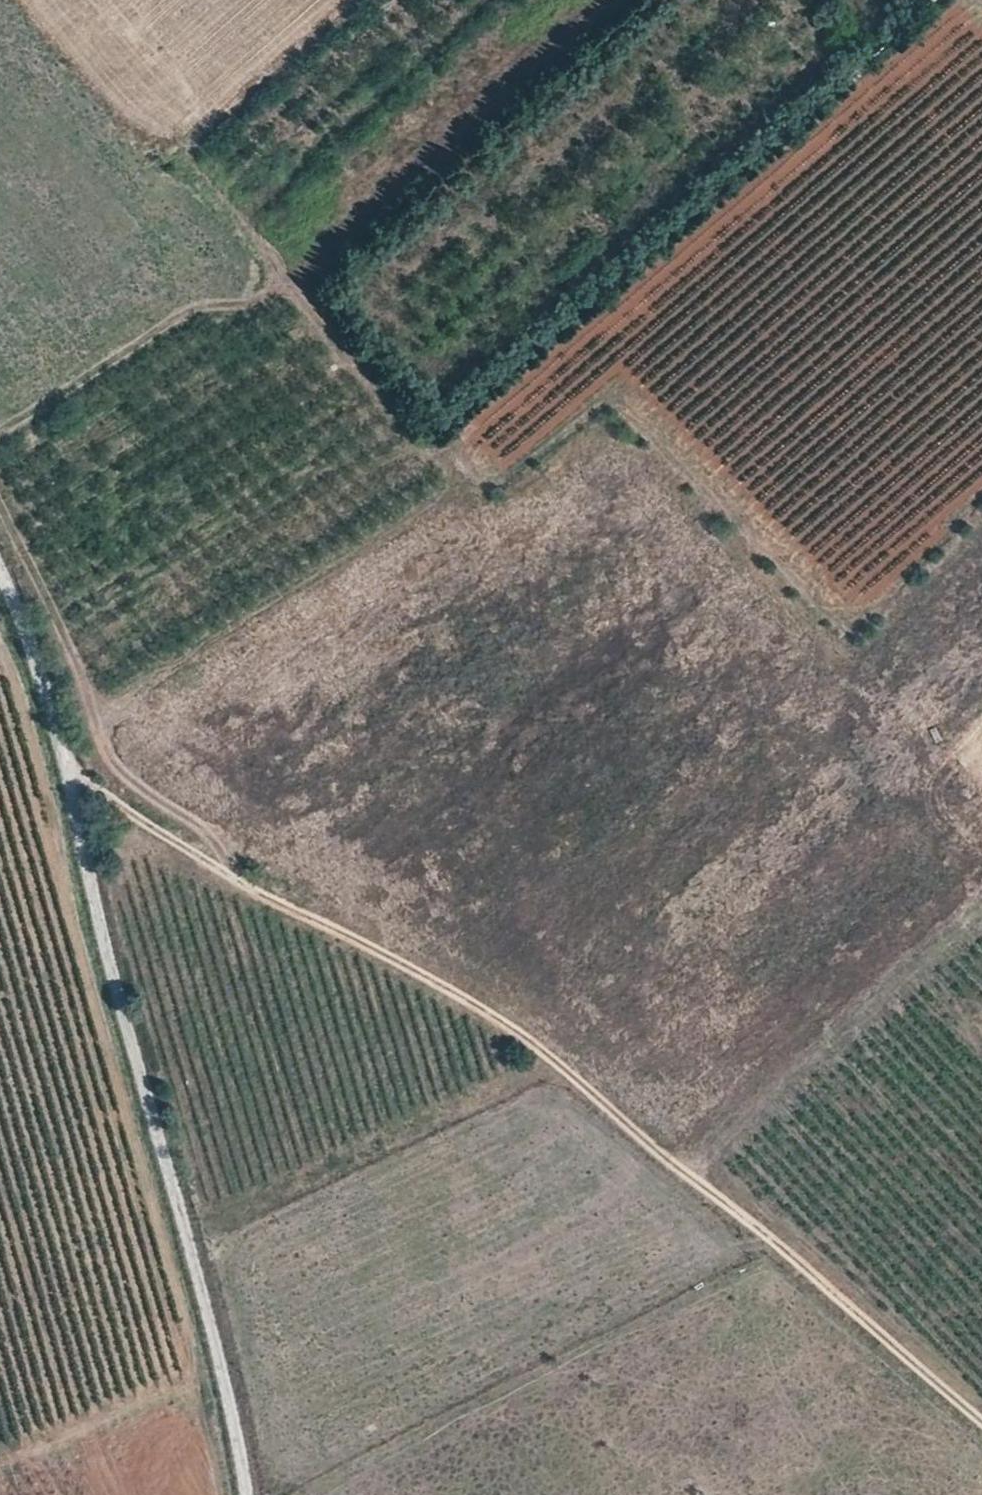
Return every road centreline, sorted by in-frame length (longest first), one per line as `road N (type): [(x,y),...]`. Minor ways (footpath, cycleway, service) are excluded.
road 1 (track): [(64,771),(527,1040),(981,1424)]
road 2 (unclassified): [(0,576),(45,689),(107,965),(189,1248),(246,1494)]

